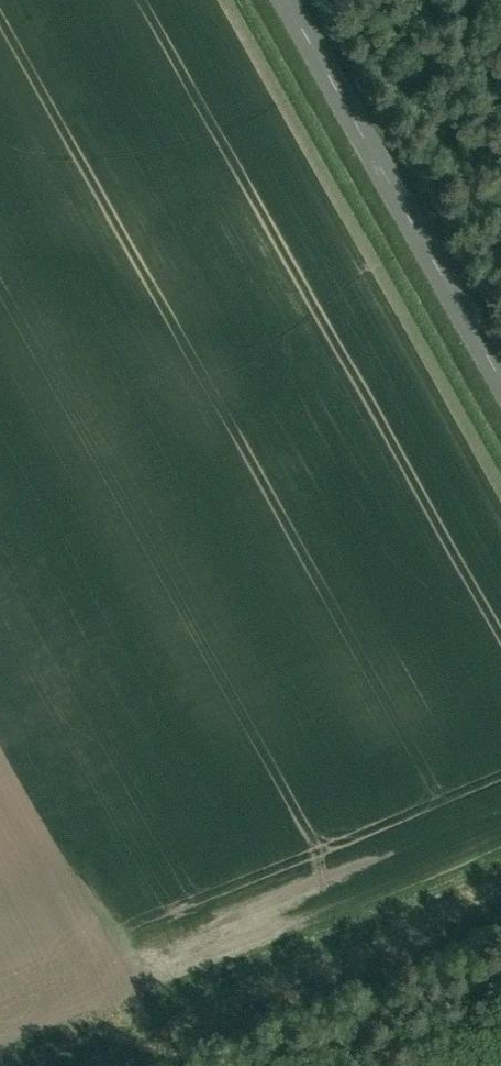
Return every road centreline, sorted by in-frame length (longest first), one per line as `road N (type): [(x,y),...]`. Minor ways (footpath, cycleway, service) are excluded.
road 1 (unclassified): [(286,0),(500,381)]

